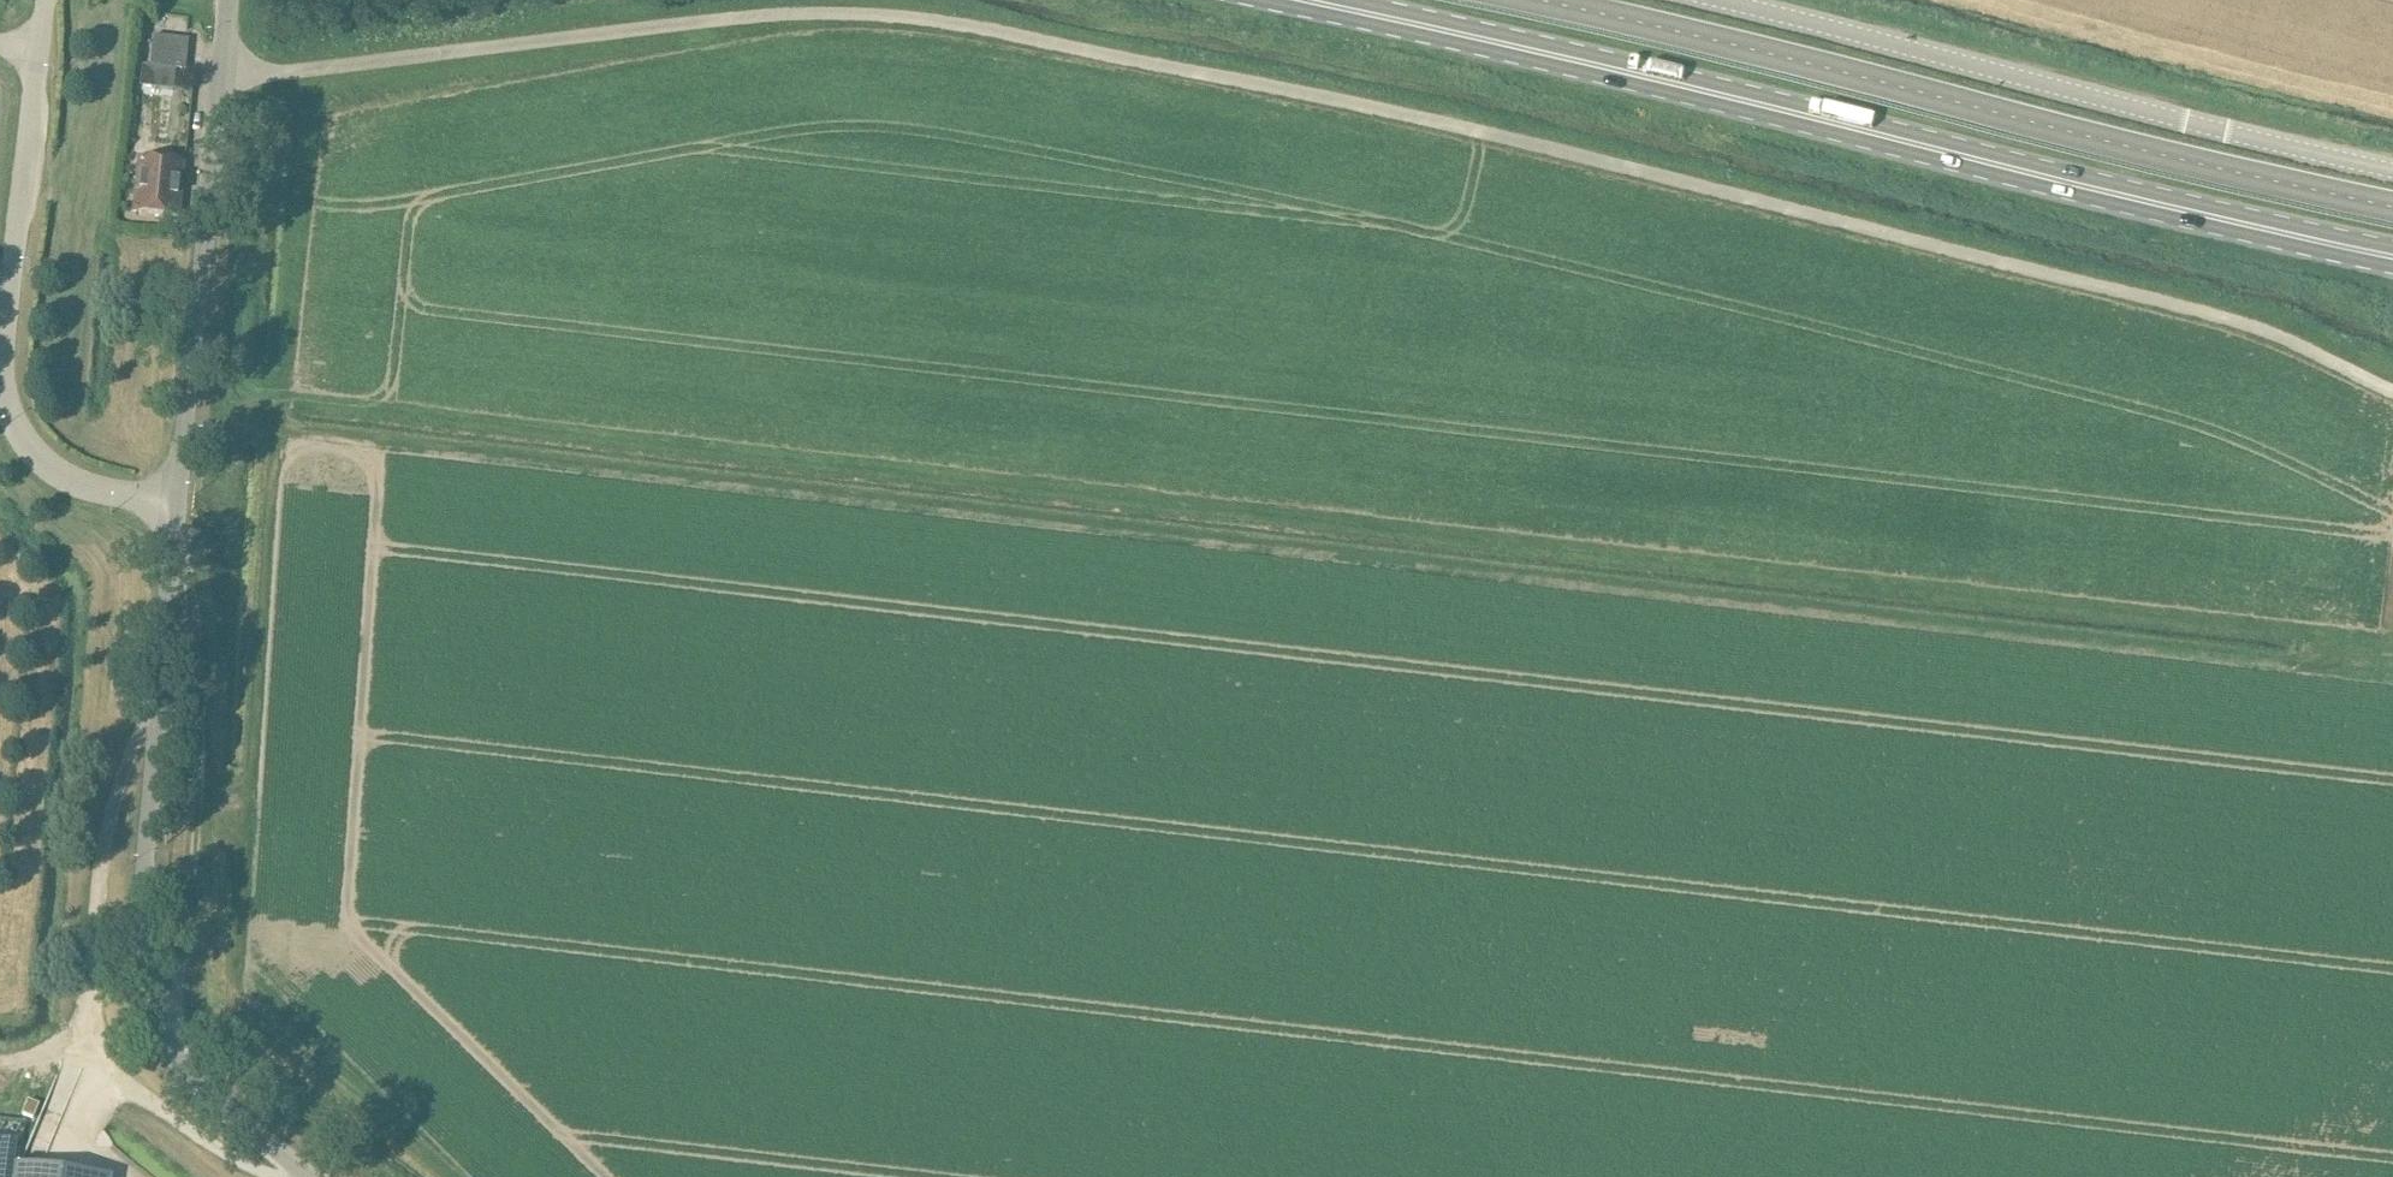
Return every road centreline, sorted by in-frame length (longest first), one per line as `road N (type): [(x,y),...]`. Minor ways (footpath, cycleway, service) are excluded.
road 1 (track): [(273,405),(412,411),(2392,642)]
road 2 (track): [(271,428),(2284,661),(2308,659),(2341,636)]
road 3 (track): [(269,74),(233,401),(273,405),(235,1001),(248,1030),(438,1176)]
road 4 (primary): [(2392,258),(1294,0)]
road 5 (unclassified): [(175,505),(144,849),(148,1005),(155,1033),(179,1068),(304,1176)]
road 6 (unclassified): [(2392,171),(1715,0)]
road 7 (unclassified): [(45,0),(3,366),(7,408),(25,441),(57,472),(103,492),(175,505)]
road 8 (track): [(161,1045),(178,979),(200,789),(193,639),(173,528)]
road 9 (unclassified): [(228,0),(175,505)]

